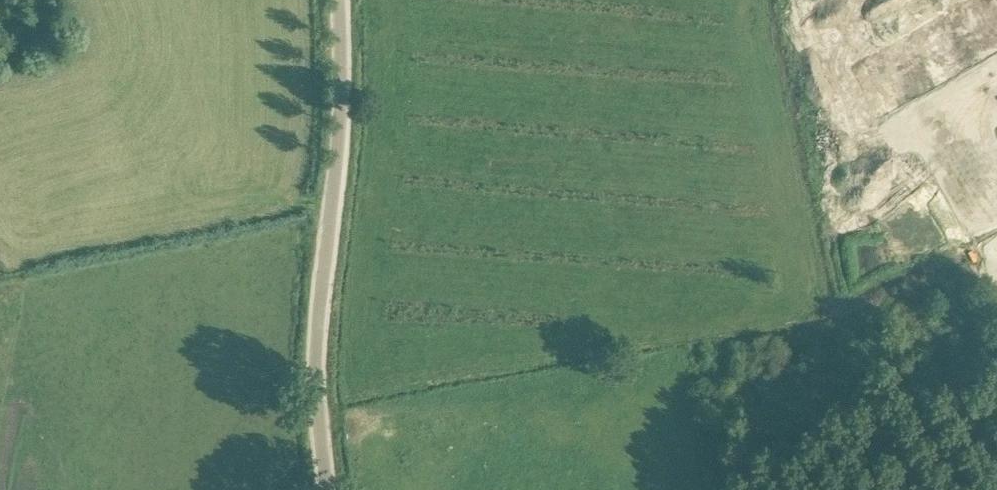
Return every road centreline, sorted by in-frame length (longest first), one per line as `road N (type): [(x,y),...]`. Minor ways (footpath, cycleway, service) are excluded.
road 1 (unclassified): [(325,489),(314,327),(335,0)]

